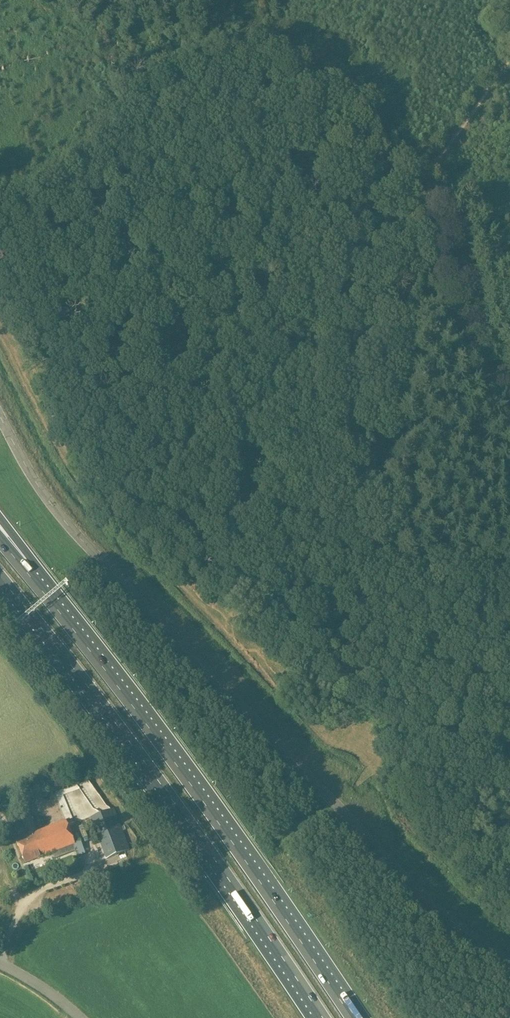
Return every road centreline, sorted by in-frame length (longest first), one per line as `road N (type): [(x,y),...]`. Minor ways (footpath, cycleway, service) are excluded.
road 1 (motorway): [(349,1013),(195,790),(25,570)]
road 2 (motorway): [(0,578),(141,757),(323,1017)]

